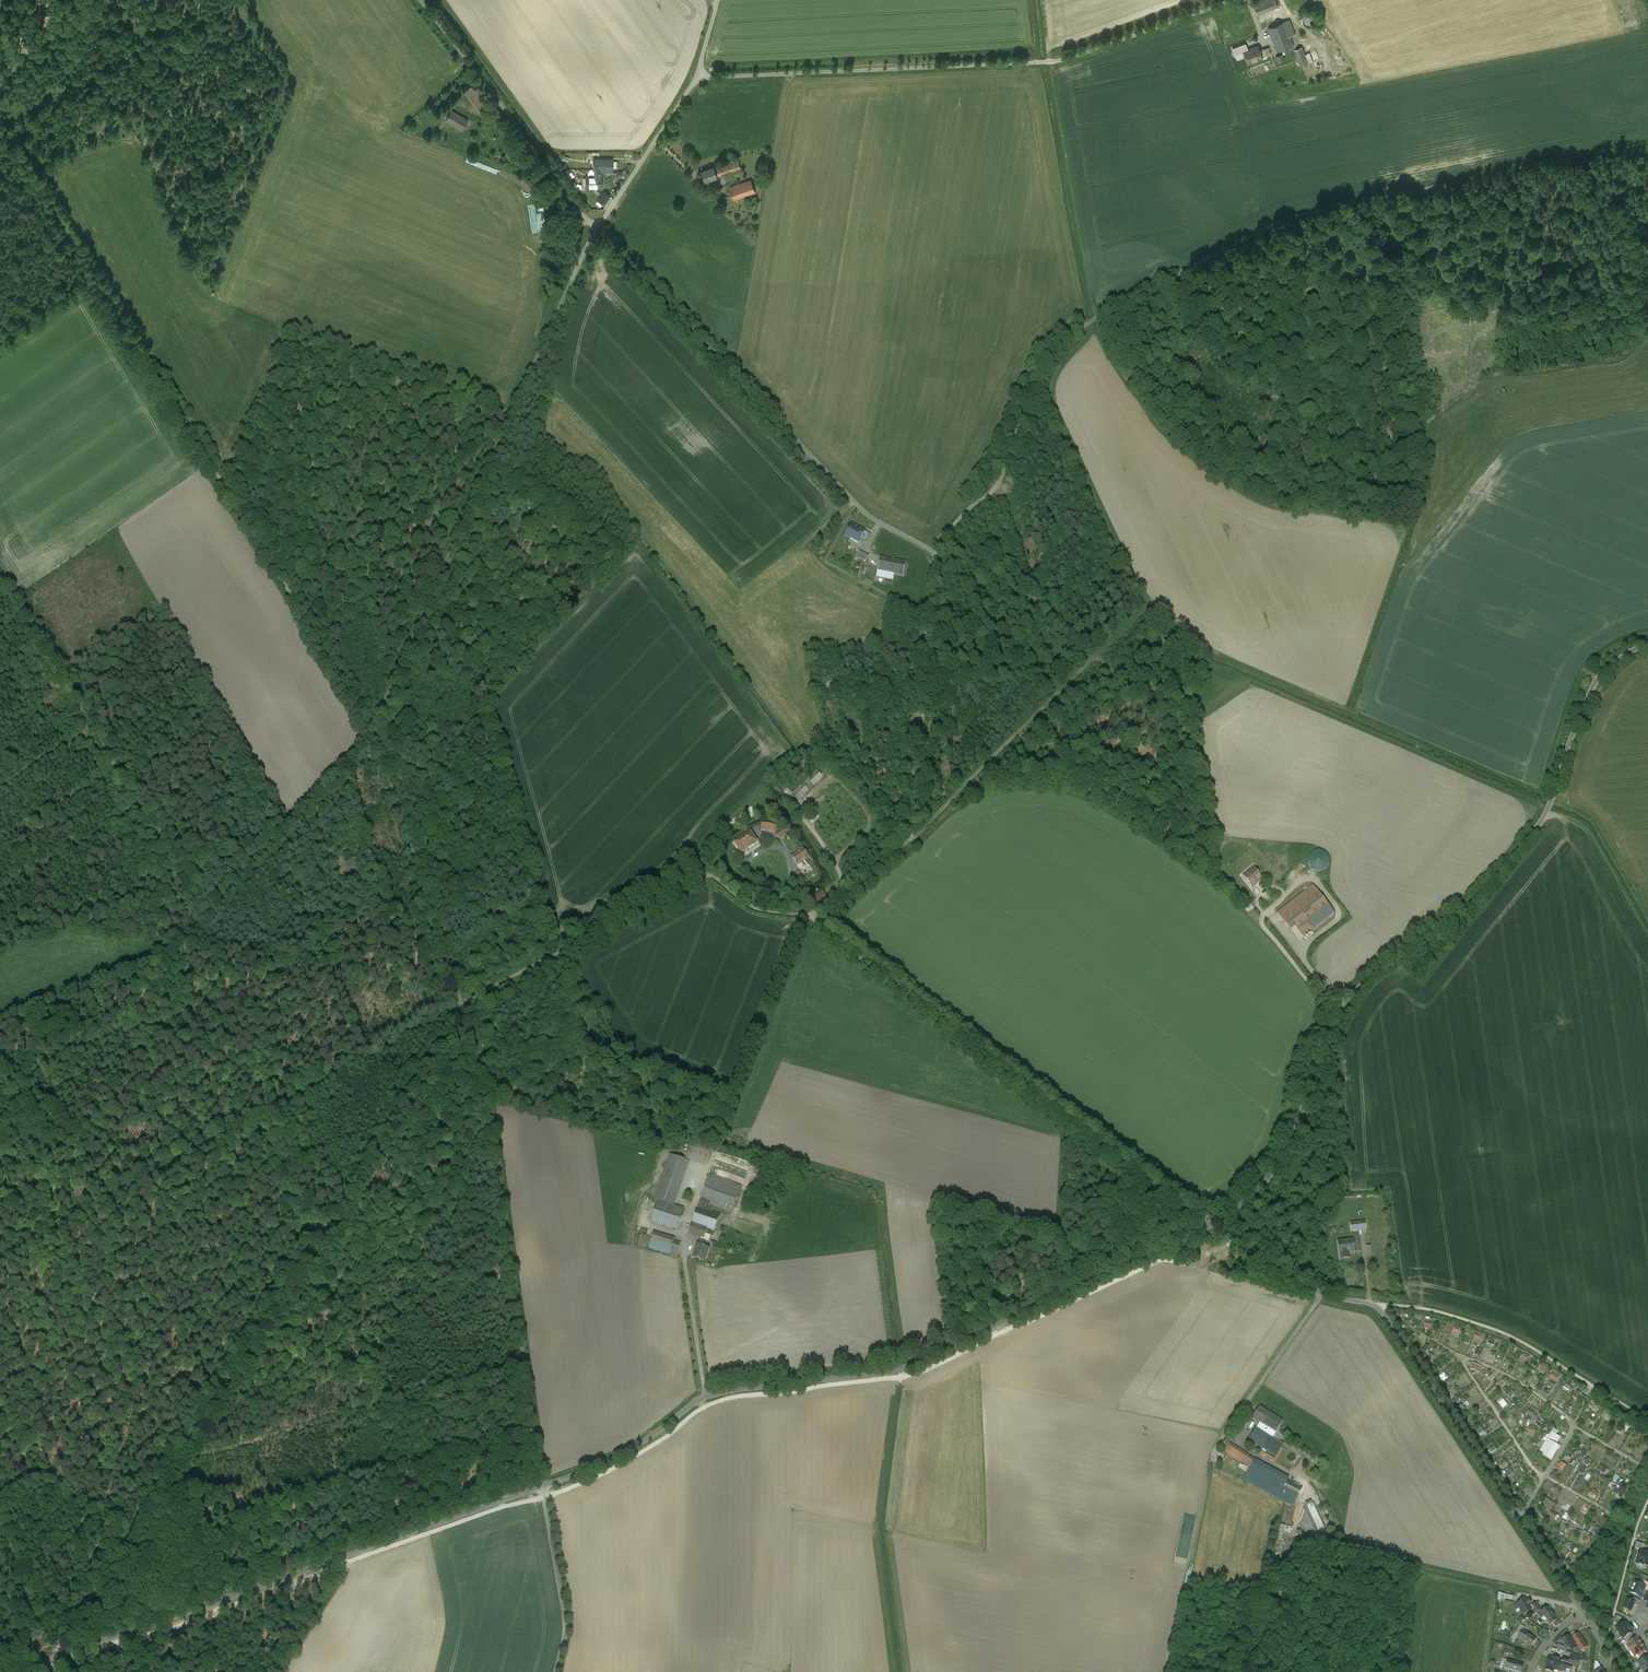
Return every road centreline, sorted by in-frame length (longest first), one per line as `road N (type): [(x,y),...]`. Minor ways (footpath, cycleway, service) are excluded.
road 1 (unclassified): [(1215,1223),(1190,1216),(822,926),(910,834),(936,558),(867,515),(596,228)]
road 2 (track): [(936,558),(955,522),(995,491),(1039,372),(1084,325),(1297,214),(1647,142)]
road 3 (track): [(42,1671),(462,1009)]
road 4 (unclassified): [(543,1486),(491,1104),(374,733)]
road 5 (unclassified): [(1215,1223),(1278,1167),(1301,1092),(1358,991),(1488,886),(1543,819),(1594,685),(1613,663),(1647,645)]
road 6 (unclassified): [(543,1486),(618,1458),(718,1391),(898,1370),(1215,1223)]
road 7 (track): [(374,733),(0,120)]
road 8 (unclassified): [(16,1671),(543,1486)]
road 9 (unclassified): [(370,729),(596,228)]
road 10 (unclassified): [(695,78),(1059,62),(1233,0)]
road 11 (track): [(461,1005),(703,875),(761,909),(811,915)]
road 12 (unclassified): [(1374,1305),(1582,1611)]
road 13 (track): [(908,837),(1152,601)]
road 14 (track): [(1647,1419),(1533,1346),(1468,1320),(1374,1305)]
road 15 (unclassified): [(596,228),(422,0)]
road 16 (unclassified): [(556,1671),(567,1629),(543,1486)]
road 17 (unclassified): [(1374,1305),(1304,1285),(1215,1223)]
road 18 (unclassified): [(695,78),(596,228)]

